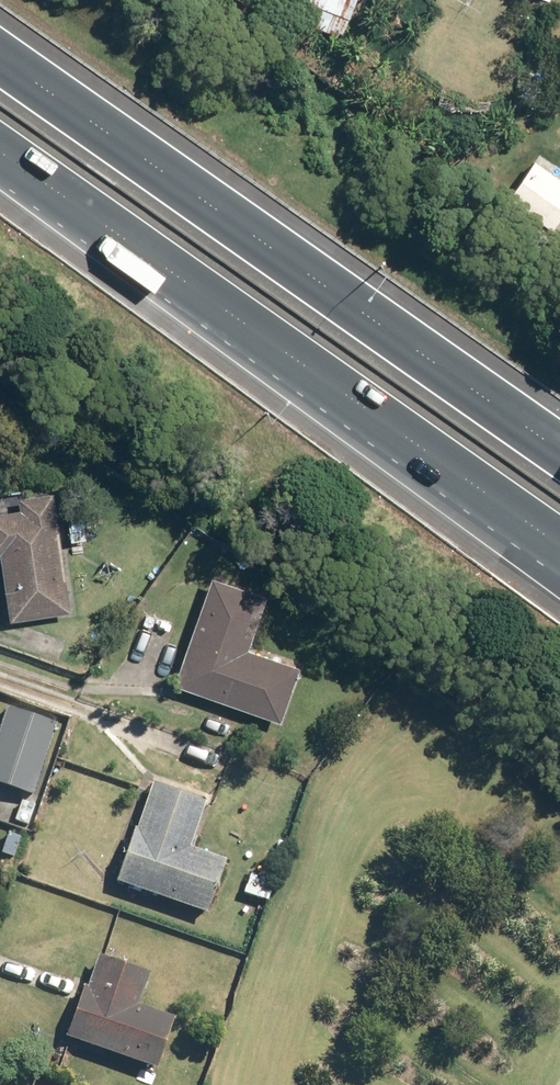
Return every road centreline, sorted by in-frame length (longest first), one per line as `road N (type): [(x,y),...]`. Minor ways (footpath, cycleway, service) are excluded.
road 1 (motorway): [(559,548),(0,150)]
road 2 (motorway): [(0,50),(559,446)]

